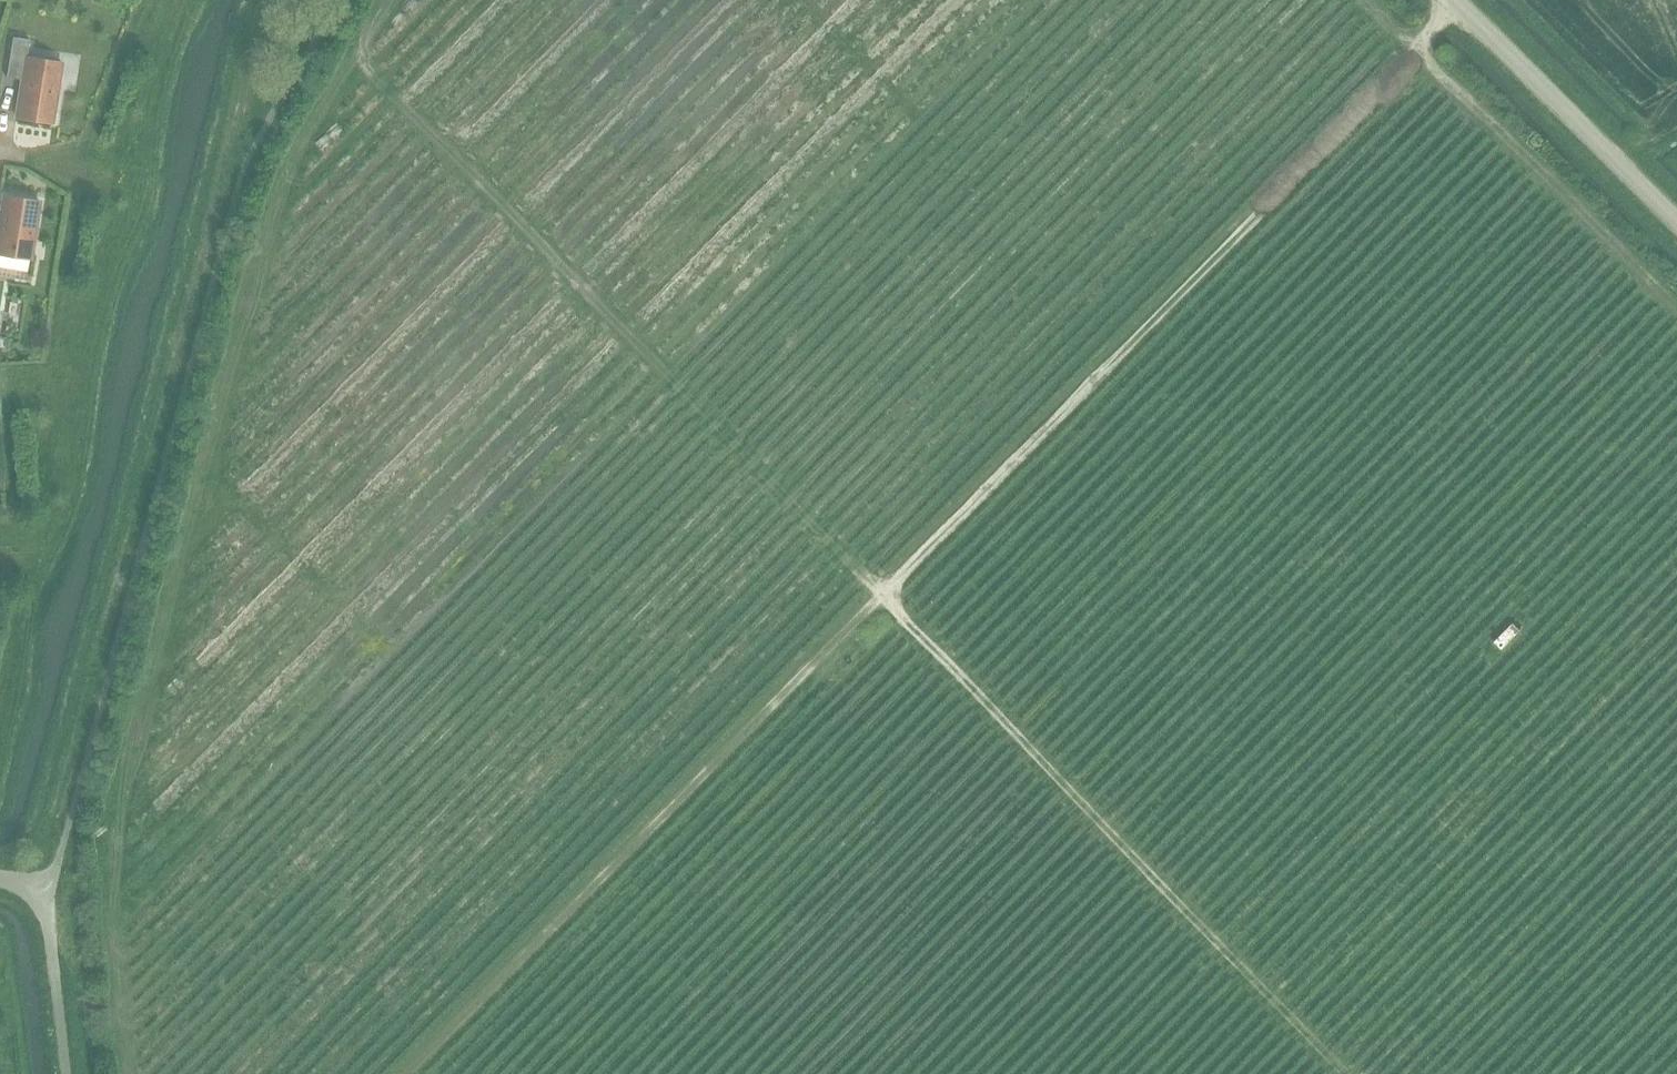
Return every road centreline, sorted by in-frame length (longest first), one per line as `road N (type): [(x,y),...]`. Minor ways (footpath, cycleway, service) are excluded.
road 1 (track): [(1349,1073),(363,53),(393,0)]
road 2 (track): [(413,1073),(1422,49)]
road 3 (track): [(1372,0),(1676,297)]
road 4 (unclassified): [(1676,216),(1453,0)]
road 5 (residential): [(69,1073),(43,892),(0,882)]

